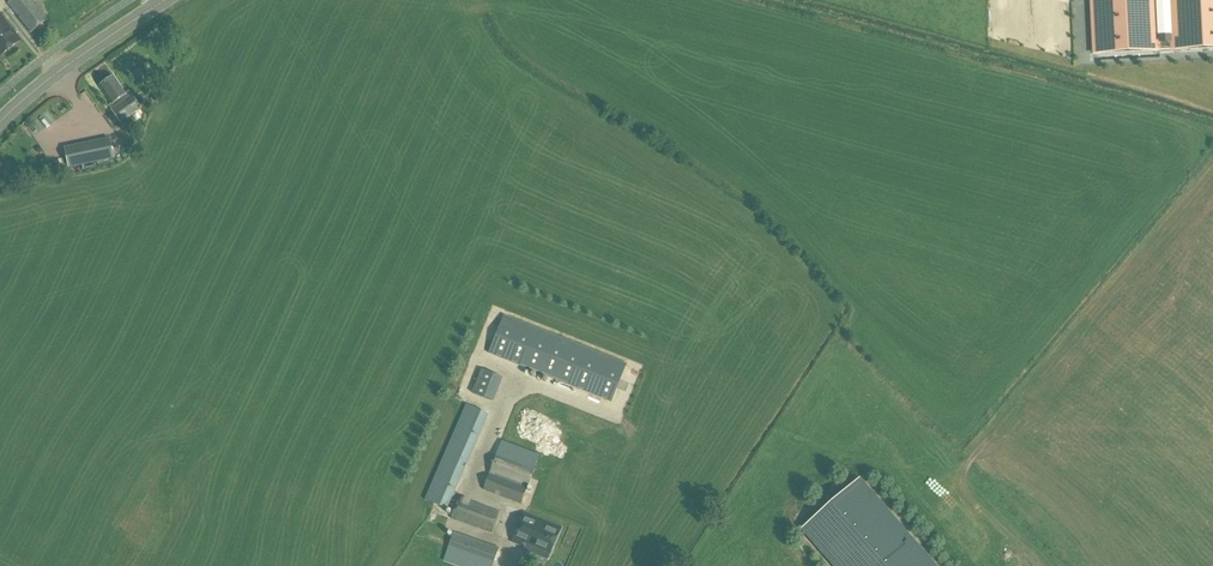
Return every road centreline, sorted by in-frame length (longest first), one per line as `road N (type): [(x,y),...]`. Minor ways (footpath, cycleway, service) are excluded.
road 1 (primary): [(0,122),(50,78),(166,0)]

